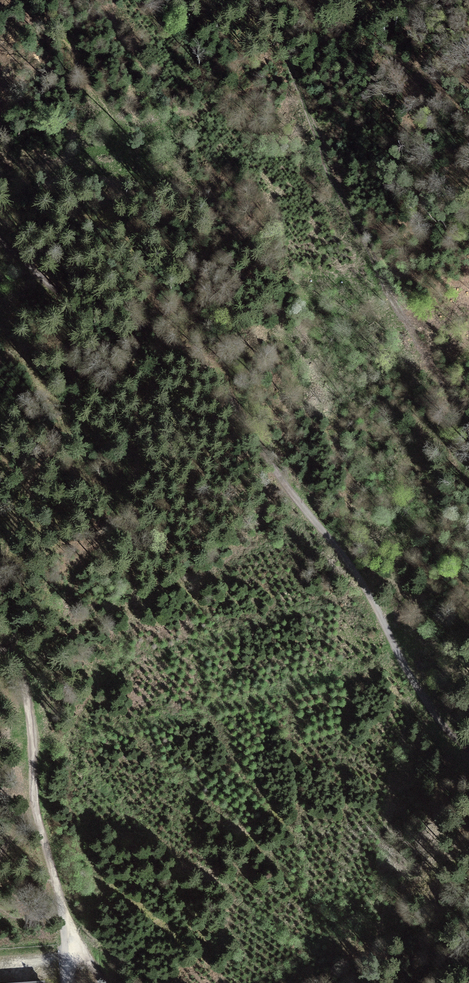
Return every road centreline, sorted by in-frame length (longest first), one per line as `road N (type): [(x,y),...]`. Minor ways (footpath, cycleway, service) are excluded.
road 1 (track): [(468,748),(415,685),(362,581),(208,364),(163,335),(63,294),(0,237)]
road 2 (track): [(468,446),(323,175),(262,0)]
road 3 (track): [(67,982),(35,730),(15,656),(0,645)]

